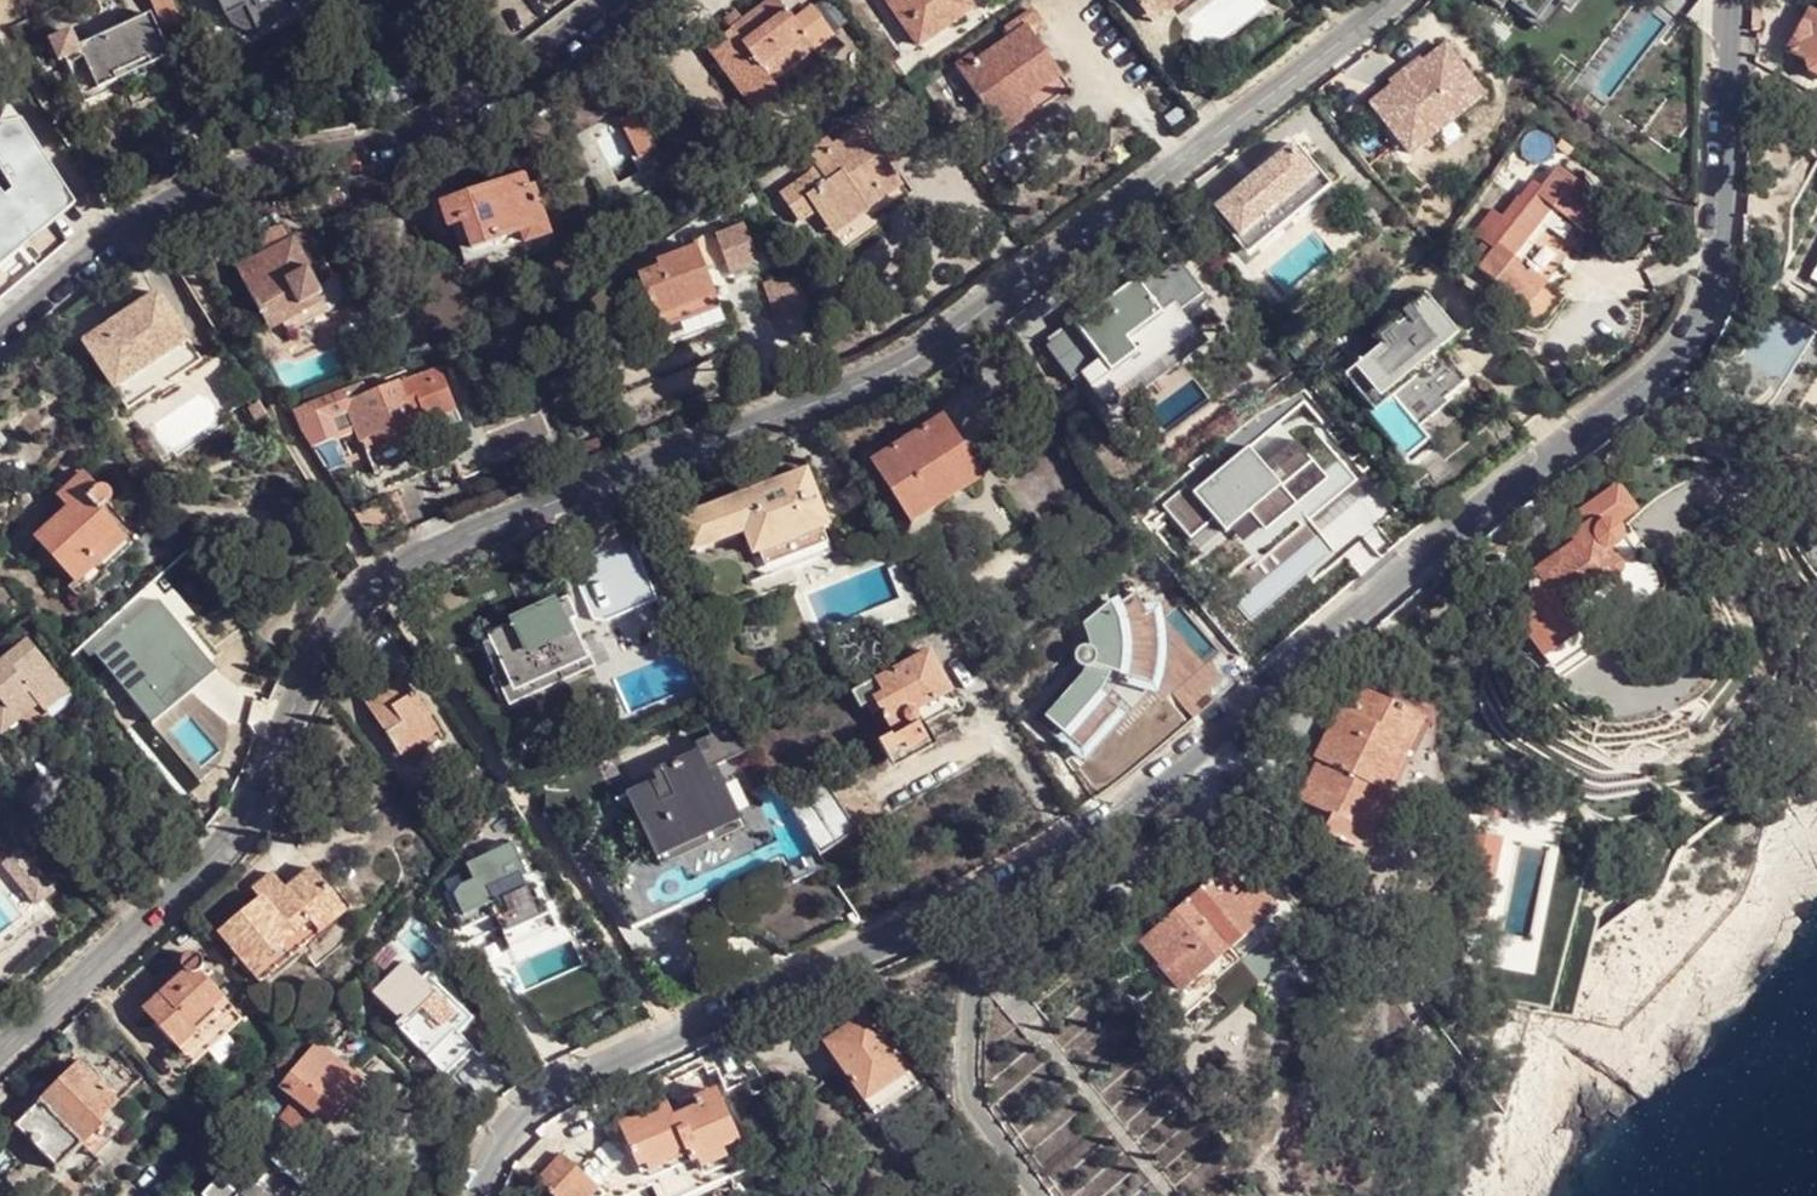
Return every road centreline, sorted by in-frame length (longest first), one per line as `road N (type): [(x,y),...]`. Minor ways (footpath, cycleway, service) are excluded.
road 1 (residential): [(474,1195),(520,1120),(571,1084),(1077,842),(1138,803),(1670,367),(1717,296),(1730,0)]
road 2 (residential): [(0,1055),(216,861),(241,824),(308,667),(345,613),(378,587),(439,549),(860,384),(942,343),(1397,0)]
road 3 (residential): [(614,0),(460,115),(364,152),(246,168),(155,212),(0,333)]

